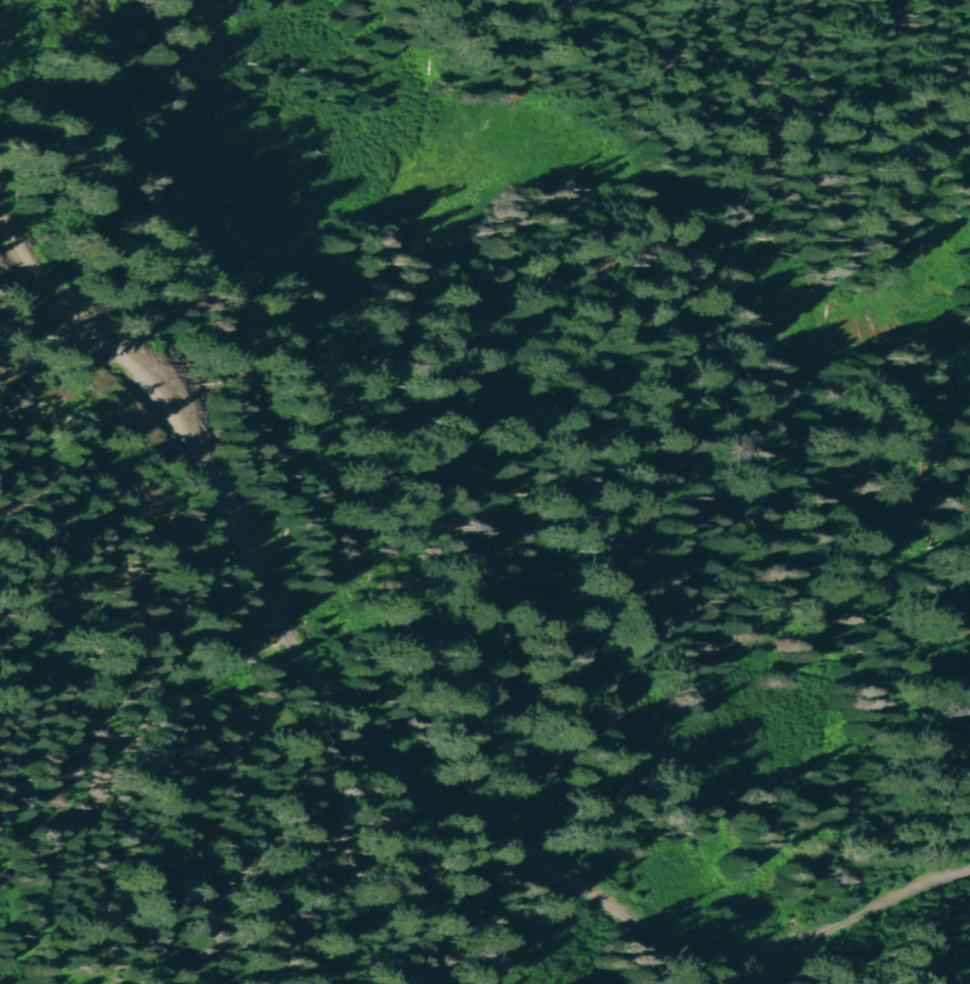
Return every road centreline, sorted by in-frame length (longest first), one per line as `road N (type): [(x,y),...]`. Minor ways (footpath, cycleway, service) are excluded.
road 1 (residential): [(969,873),(809,934),(698,948),(656,938),(437,809),(384,771),(313,691),(181,442),(0,229)]

